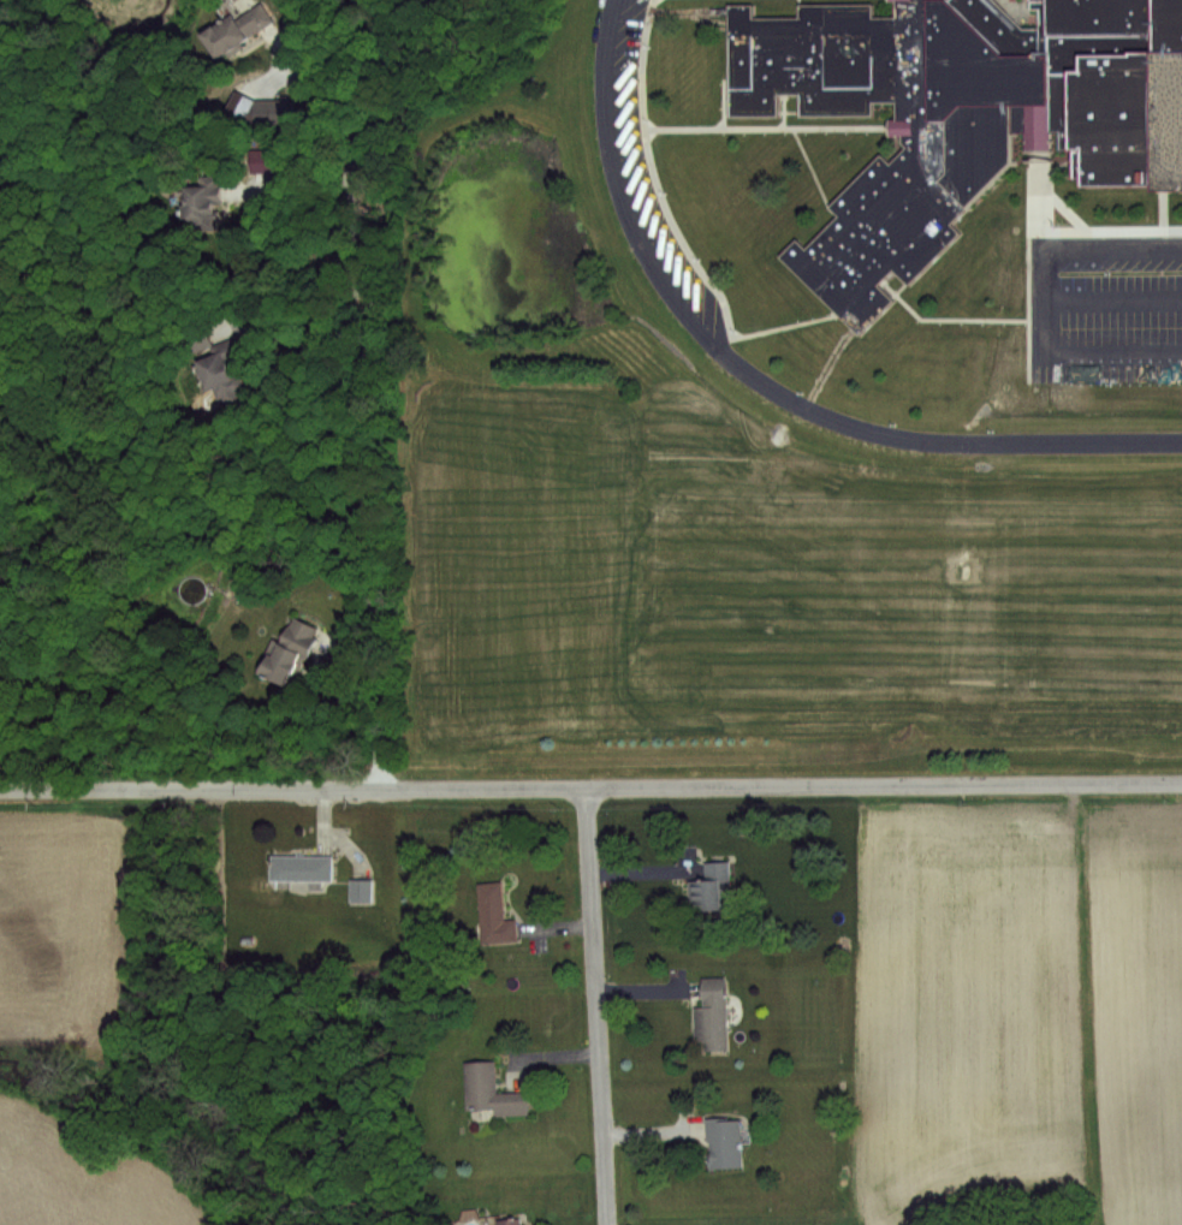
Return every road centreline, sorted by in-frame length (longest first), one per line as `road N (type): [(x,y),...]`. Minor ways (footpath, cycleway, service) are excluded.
road 1 (residential): [(1181,778),(0,784)]
road 2 (residential): [(1181,436),(917,438),(859,426),(721,353),(673,296),(628,203),(602,109),(615,0)]
road 3 (residential): [(581,784),(605,1224)]
road 4 (residential): [(1181,244),(1046,246),(1047,353),(1181,353)]
road 5 (residential): [(1047,298),(1181,296)]

